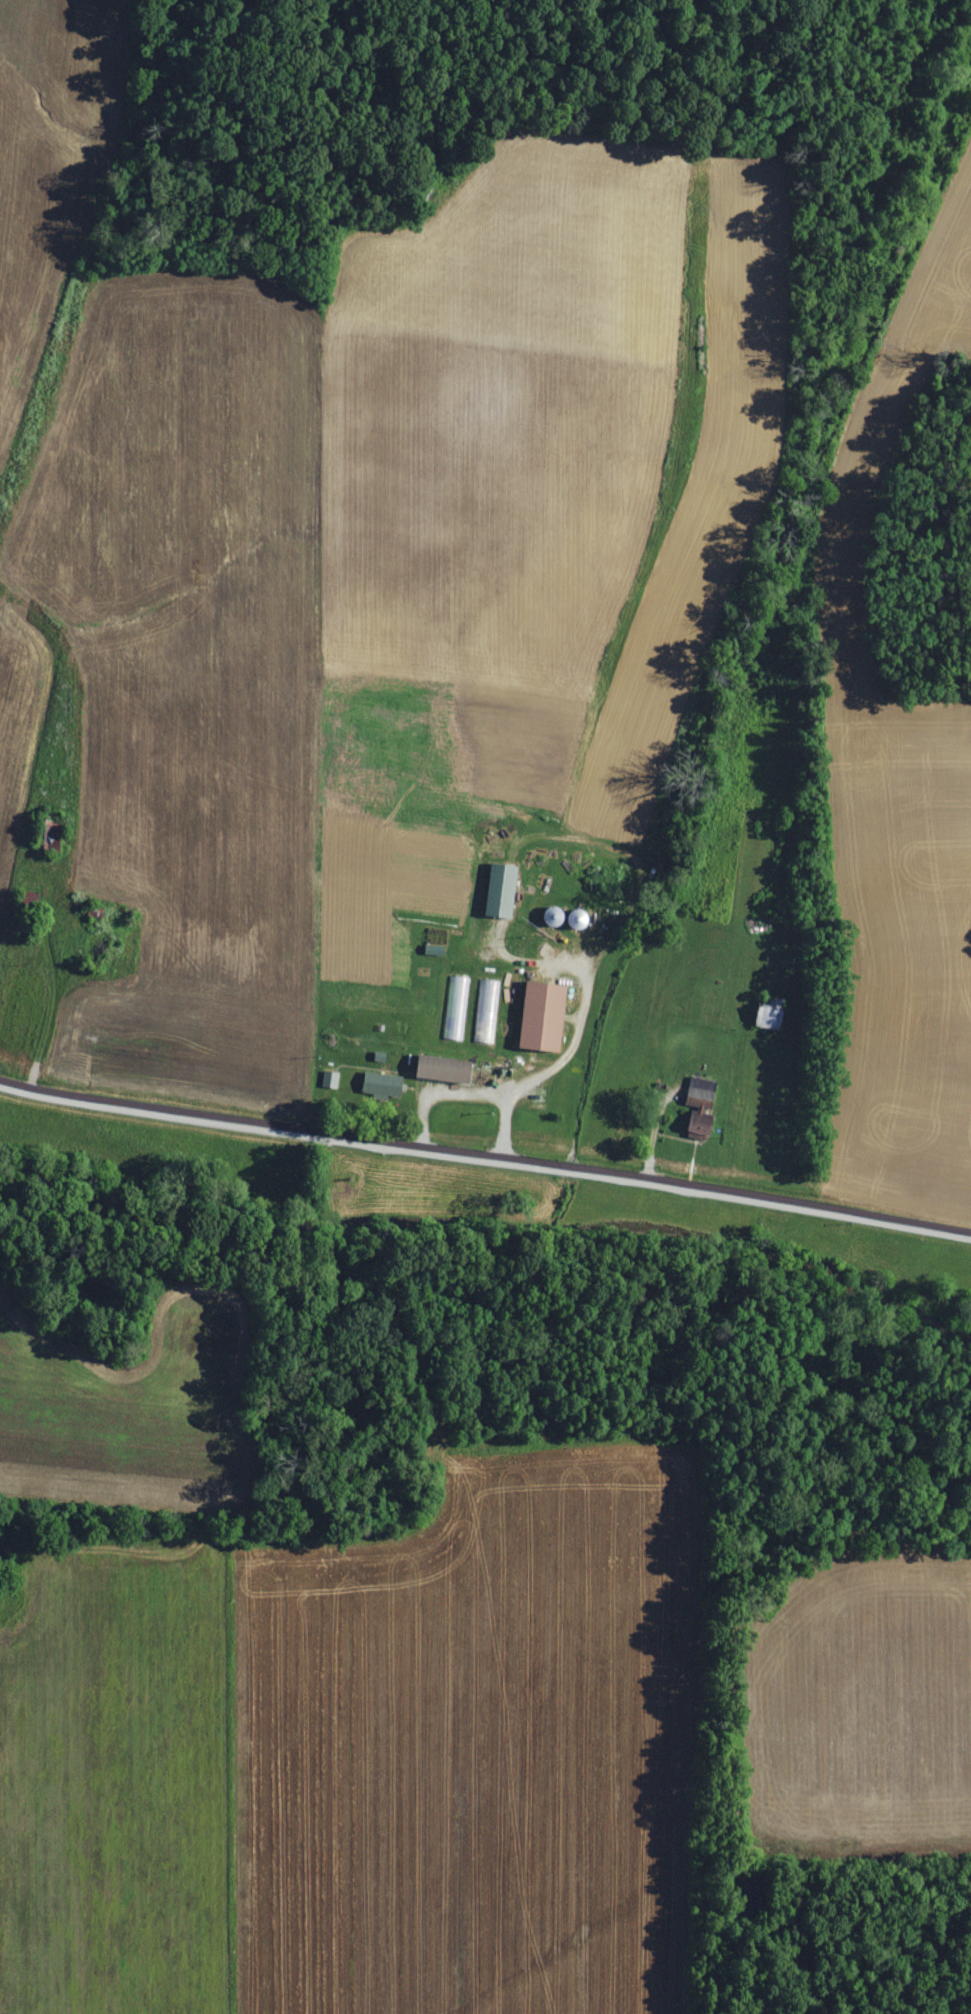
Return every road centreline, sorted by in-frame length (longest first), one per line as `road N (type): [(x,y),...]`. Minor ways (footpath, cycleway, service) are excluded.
road 1 (secondary): [(970,1235),(0,1082)]

